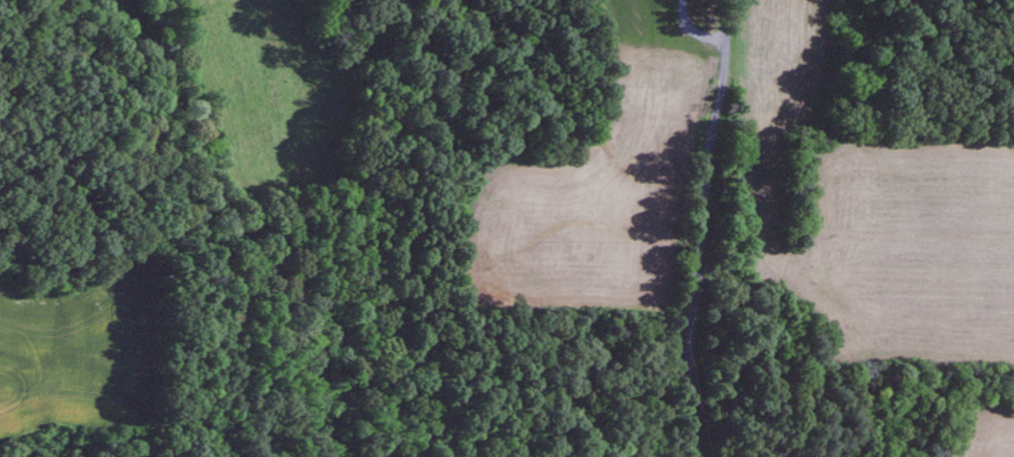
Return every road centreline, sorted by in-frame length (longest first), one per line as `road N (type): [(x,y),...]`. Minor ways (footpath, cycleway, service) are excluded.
road 1 (residential): [(697,456),(691,342),(724,71),(723,0)]

